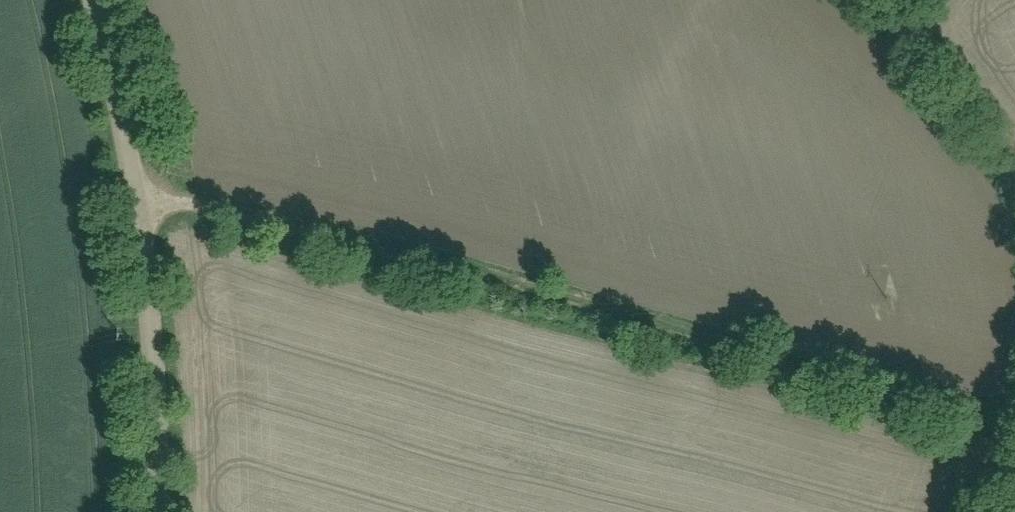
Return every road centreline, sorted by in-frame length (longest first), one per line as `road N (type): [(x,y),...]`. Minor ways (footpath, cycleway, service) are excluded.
road 1 (unclassified): [(95,0),(133,202),(156,402),(156,511)]

